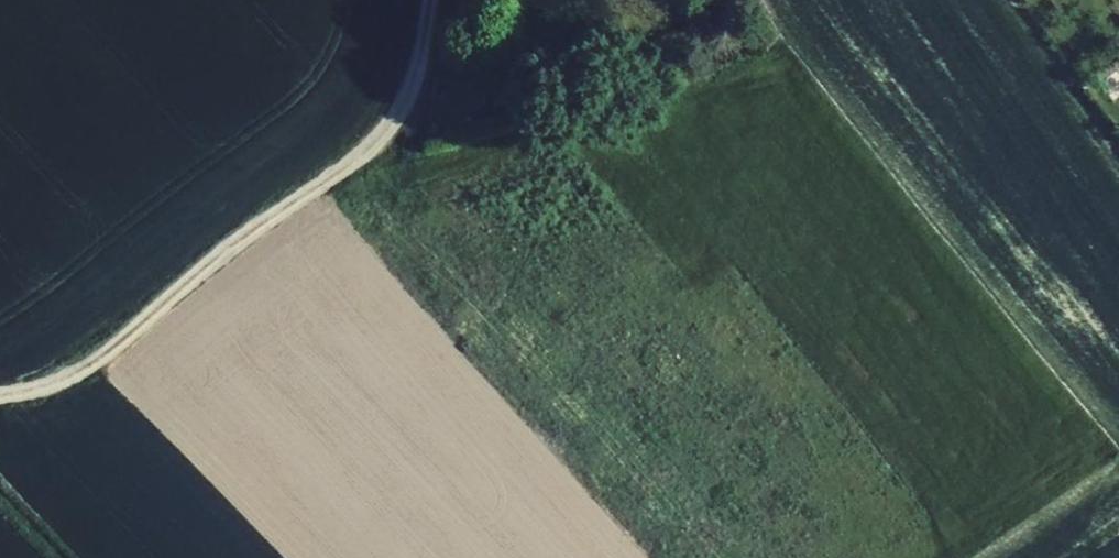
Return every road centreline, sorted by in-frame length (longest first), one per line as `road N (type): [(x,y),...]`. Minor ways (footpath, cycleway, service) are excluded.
road 1 (track): [(431,0),(424,64),(400,116),(368,156),(193,267),(78,380),(0,395)]

